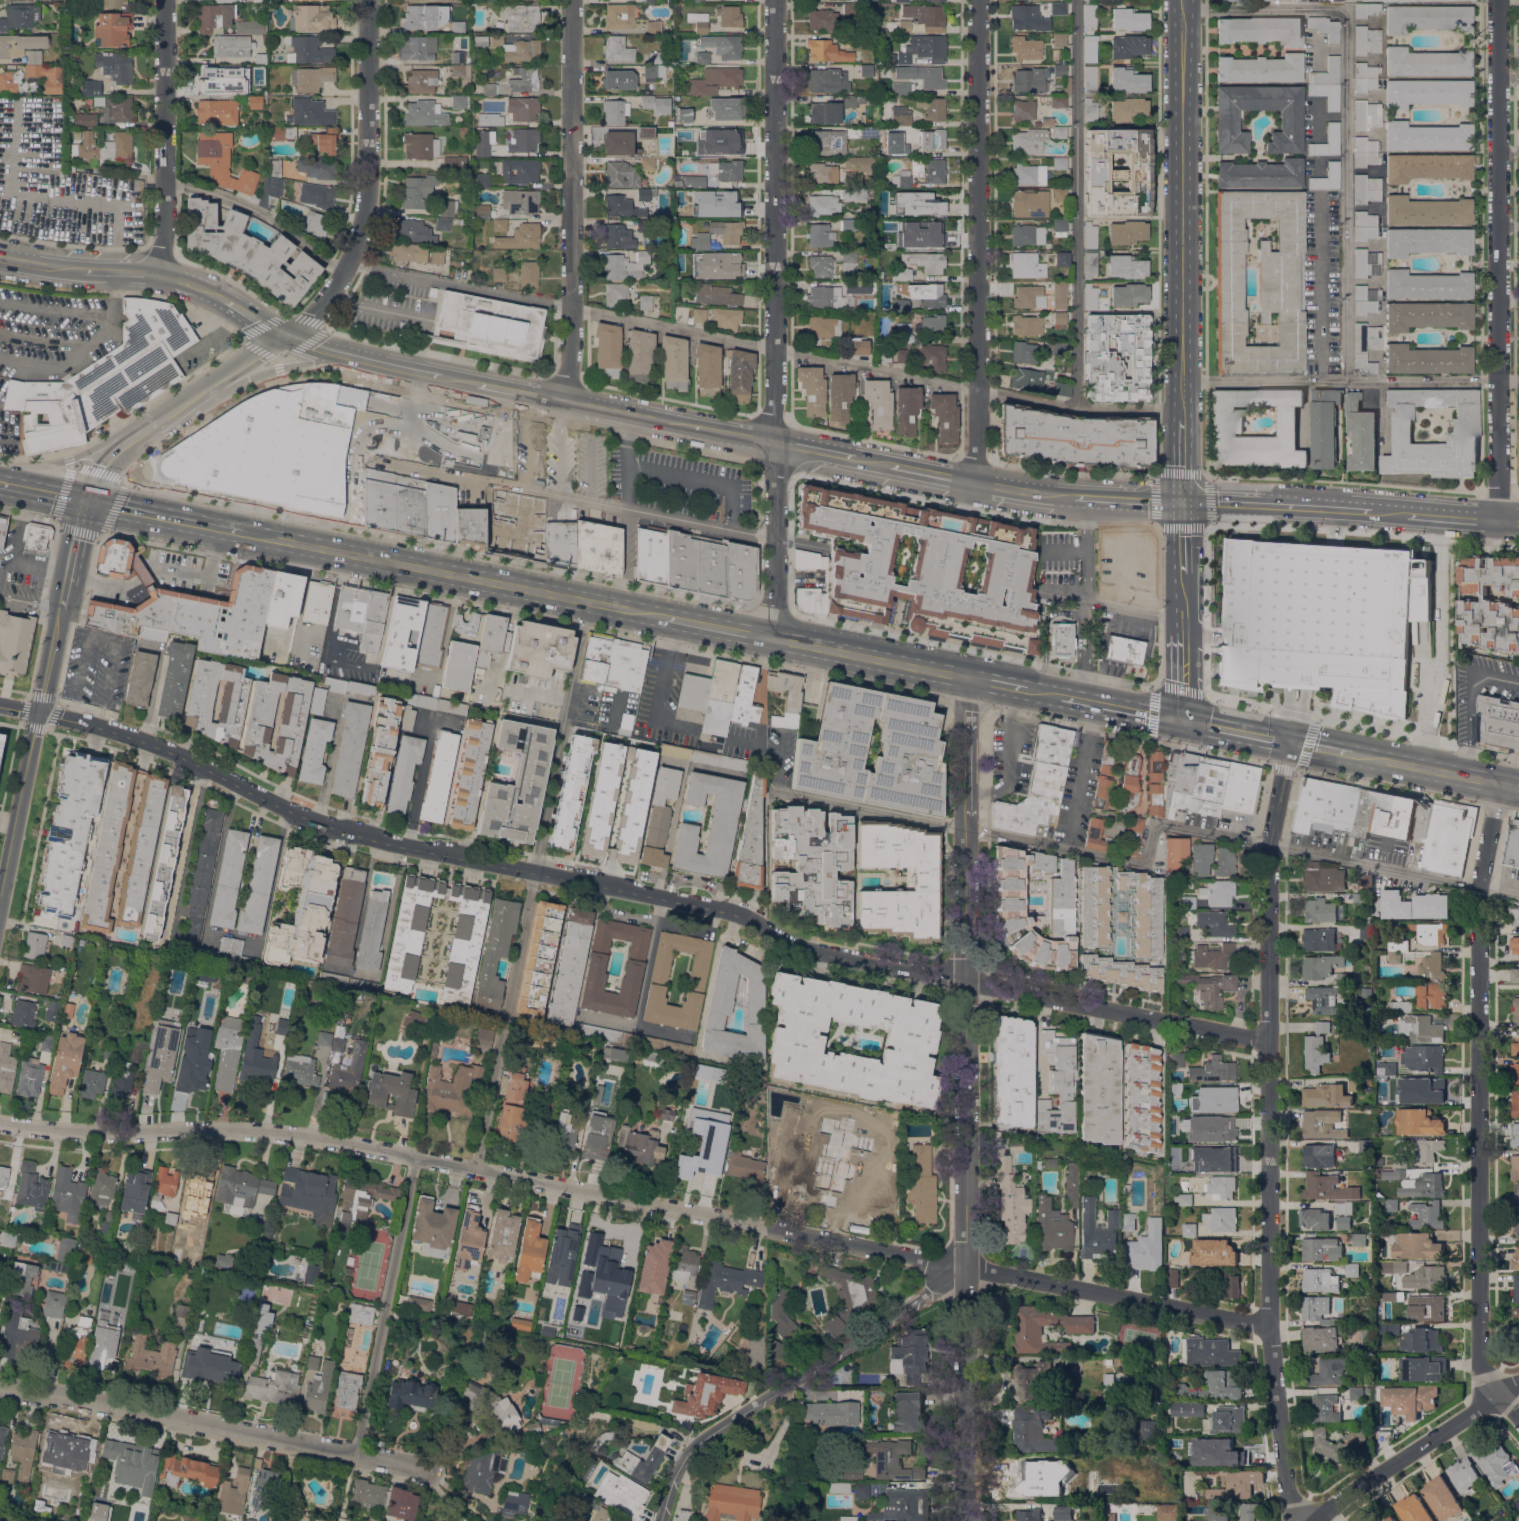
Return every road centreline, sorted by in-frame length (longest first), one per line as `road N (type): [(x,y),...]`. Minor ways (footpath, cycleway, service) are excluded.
road 1 (residential): [(1269,1045),(800,950),(736,913),(357,837),(297,818),(113,730),(0,705)]
road 2 (residential): [(1268,1324),(473,1173)]
road 3 (residential): [(1299,1520),(1290,1506),(1268,1324),(1267,861),(1289,743)]
road 4 (residential): [(1518,1419),(1484,1382),(1479,1361),(1478,888),(1497,784)]
road 5 (residential): [(768,637),(776,540),(775,0)]
road 6 (residential): [(966,1268),(968,678)]
road 7 (residential): [(1498,522),(1499,0)]
road 8 (residential): [(972,481),(978,0)]
road 9 (residential): [(426,1471),(0,1394)]
road 10 (secondary): [(1182,418),(1183,0)]
road 11 (residential): [(662,1520),(687,1458),(718,1431),(966,1268)]
road 12 (residential): [(563,401),(572,345),(571,0)]
road 13 (residential): [(285,336),(334,288),(364,220),(368,0)]
road 14 (primary): [(590,601),(242,530)]
road 15 (residential): [(350,1148),(0,1122)]
road 16 (tertiary): [(0,897),(60,607)]
road 17 (residential): [(157,274),(165,0)]
road 18 (residential): [(1518,1380),(1420,1441),(1319,1520)]
road 19 (primary): [(968,678),(768,637)]
road 20 (residential): [(968,1465),(966,1268)]
road 21 (secondary): [(1374,511),(1183,501)]
road 22 (primary): [(242,530),(85,498)]
road 23 (primary): [(1497,784),(1349,755)]
road 24 (secondary): [(285,336),(421,372)]
road 25 (secondary): [(205,390),(337,353)]
road 26 (primary): [(131,440),(68,461),(0,470)]
road 27 (secondary): [(563,401),(691,427)]
road 28 (primary): [(1182,721),(1061,696)]

